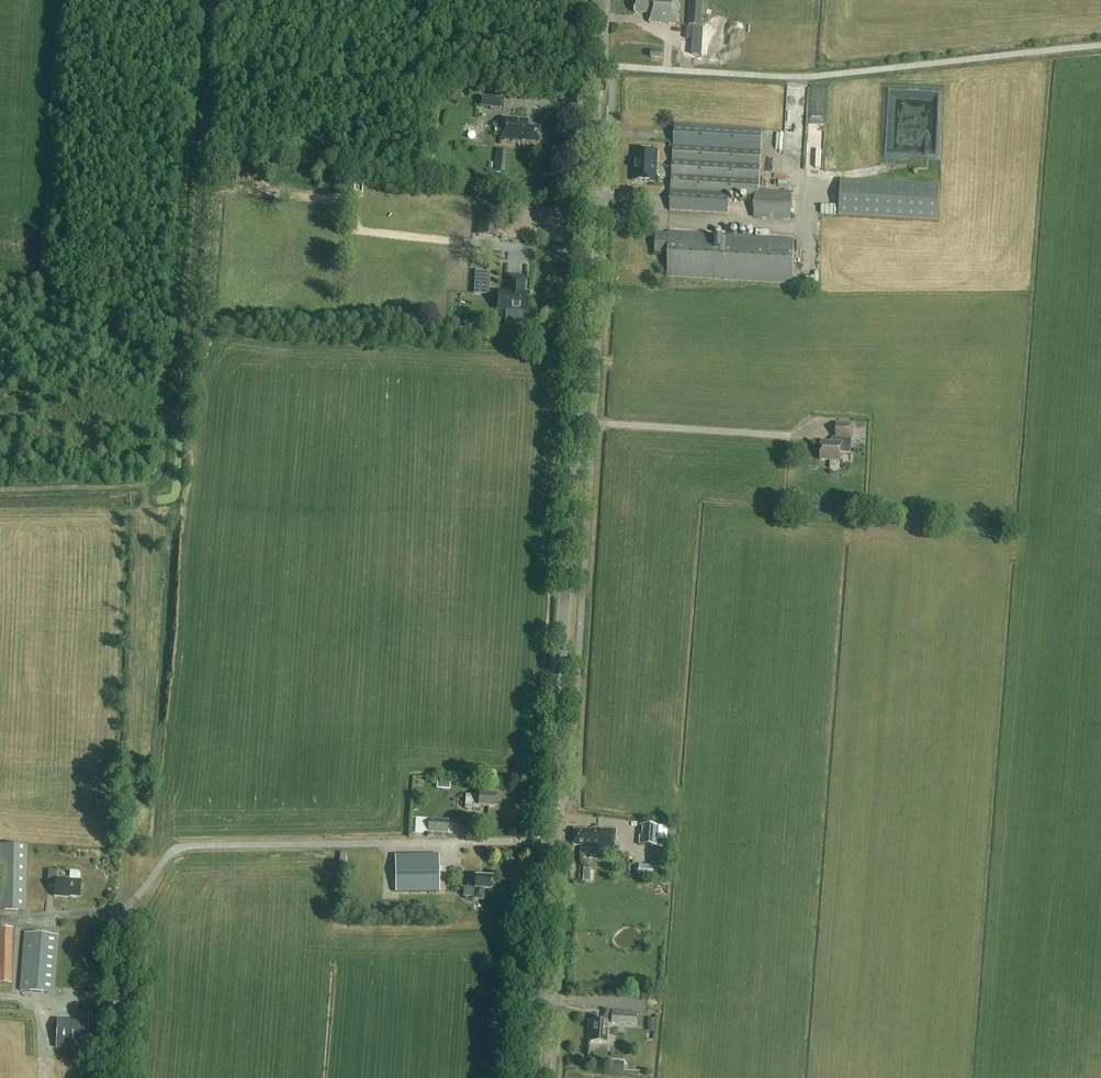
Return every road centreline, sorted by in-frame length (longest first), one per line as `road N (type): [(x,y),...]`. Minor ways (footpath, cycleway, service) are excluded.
road 1 (tertiary): [(549,841),(599,0)]
road 2 (unclassified): [(110,1077),(123,915),(178,847),(549,841)]
road 3 (tertiary): [(531,1077),(549,841)]
road 4 (track): [(0,997),(46,1014),(115,1013)]

